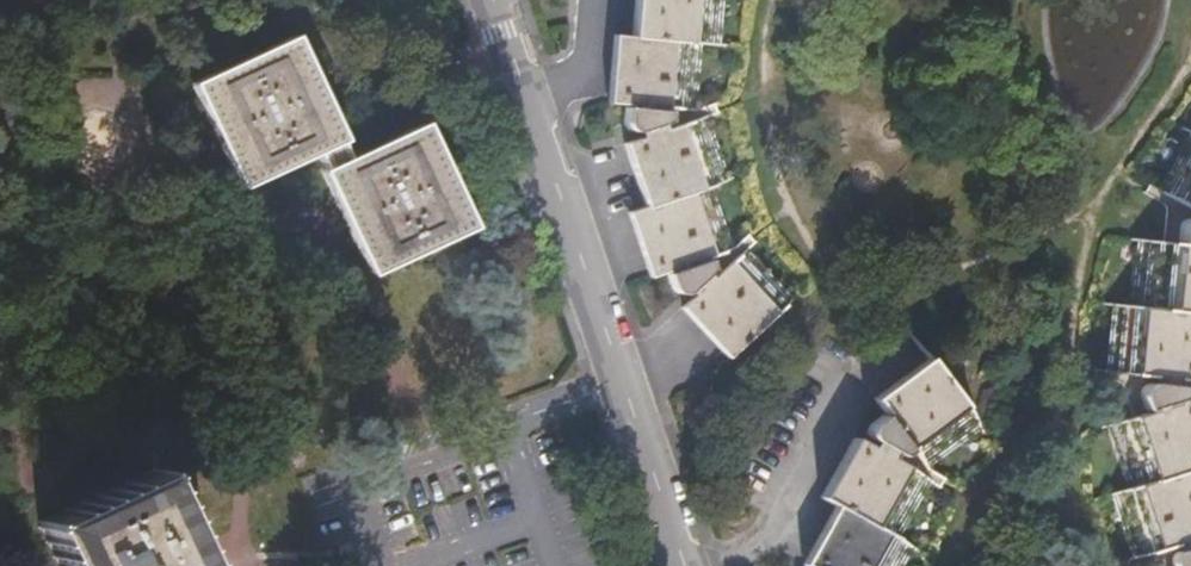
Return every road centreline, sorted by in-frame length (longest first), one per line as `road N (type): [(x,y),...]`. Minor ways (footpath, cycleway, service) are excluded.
road 1 (residential): [(502,0),(688,565)]

